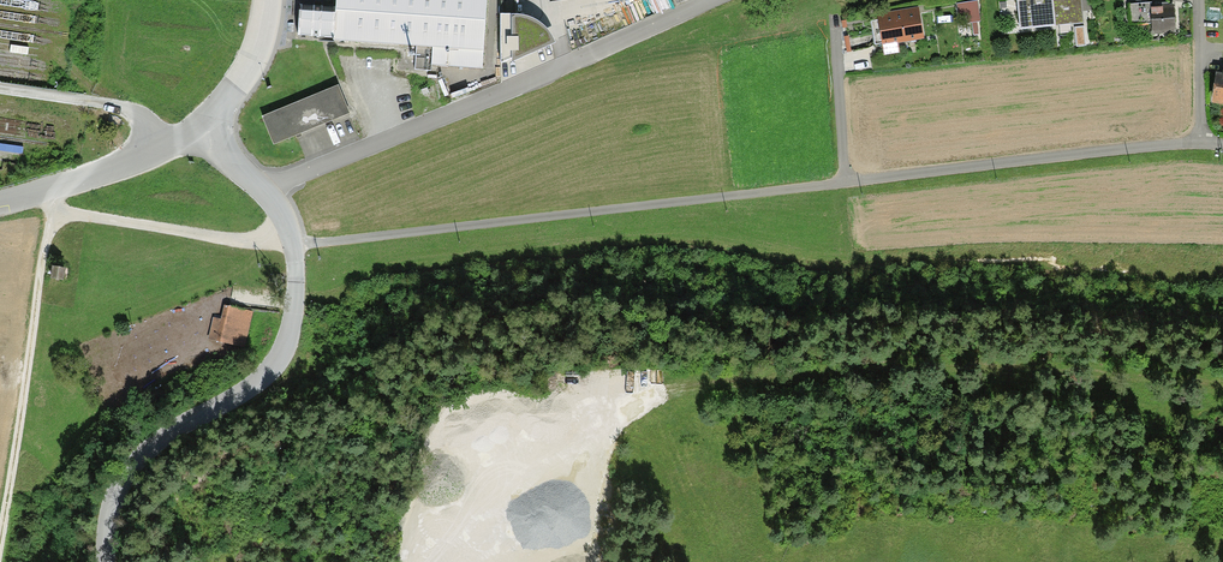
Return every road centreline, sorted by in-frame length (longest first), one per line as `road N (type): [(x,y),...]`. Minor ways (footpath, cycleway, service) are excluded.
road 1 (unclassified): [(1222,146),(296,245),(59,212),(27,196)]
road 2 (track): [(549,561),(561,436),(619,393),(768,375),(1131,373),(1222,380)]
road 3 (track): [(0,547),(49,230),(59,212)]
road 4 (unclassified): [(163,142),(27,196)]

